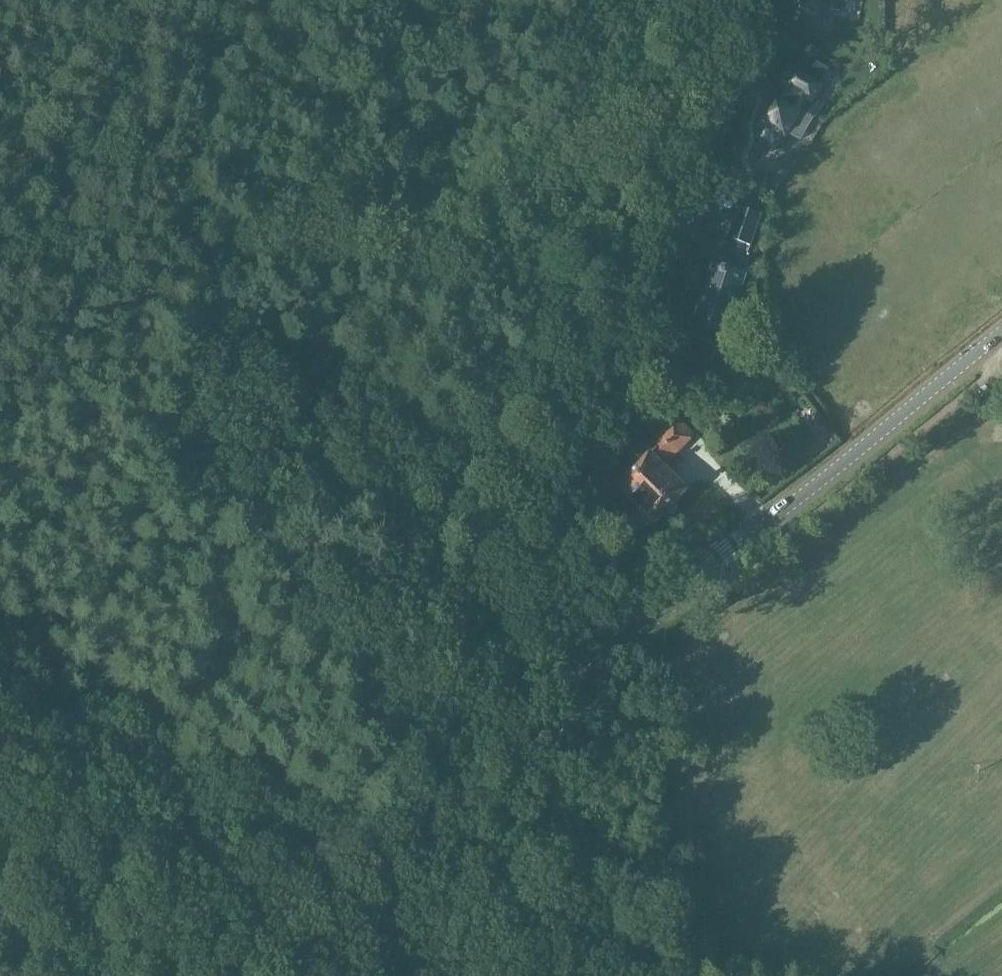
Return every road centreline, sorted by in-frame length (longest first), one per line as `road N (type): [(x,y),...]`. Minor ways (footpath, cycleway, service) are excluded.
road 1 (residential): [(587,666),(548,642),(582,468),(702,198),(761,0)]
road 2 (tertiary): [(587,666),(628,624),(836,469),(1001,333)]
road 3 (tertiary): [(658,975),(587,869),(565,805),(561,742),(587,666)]

